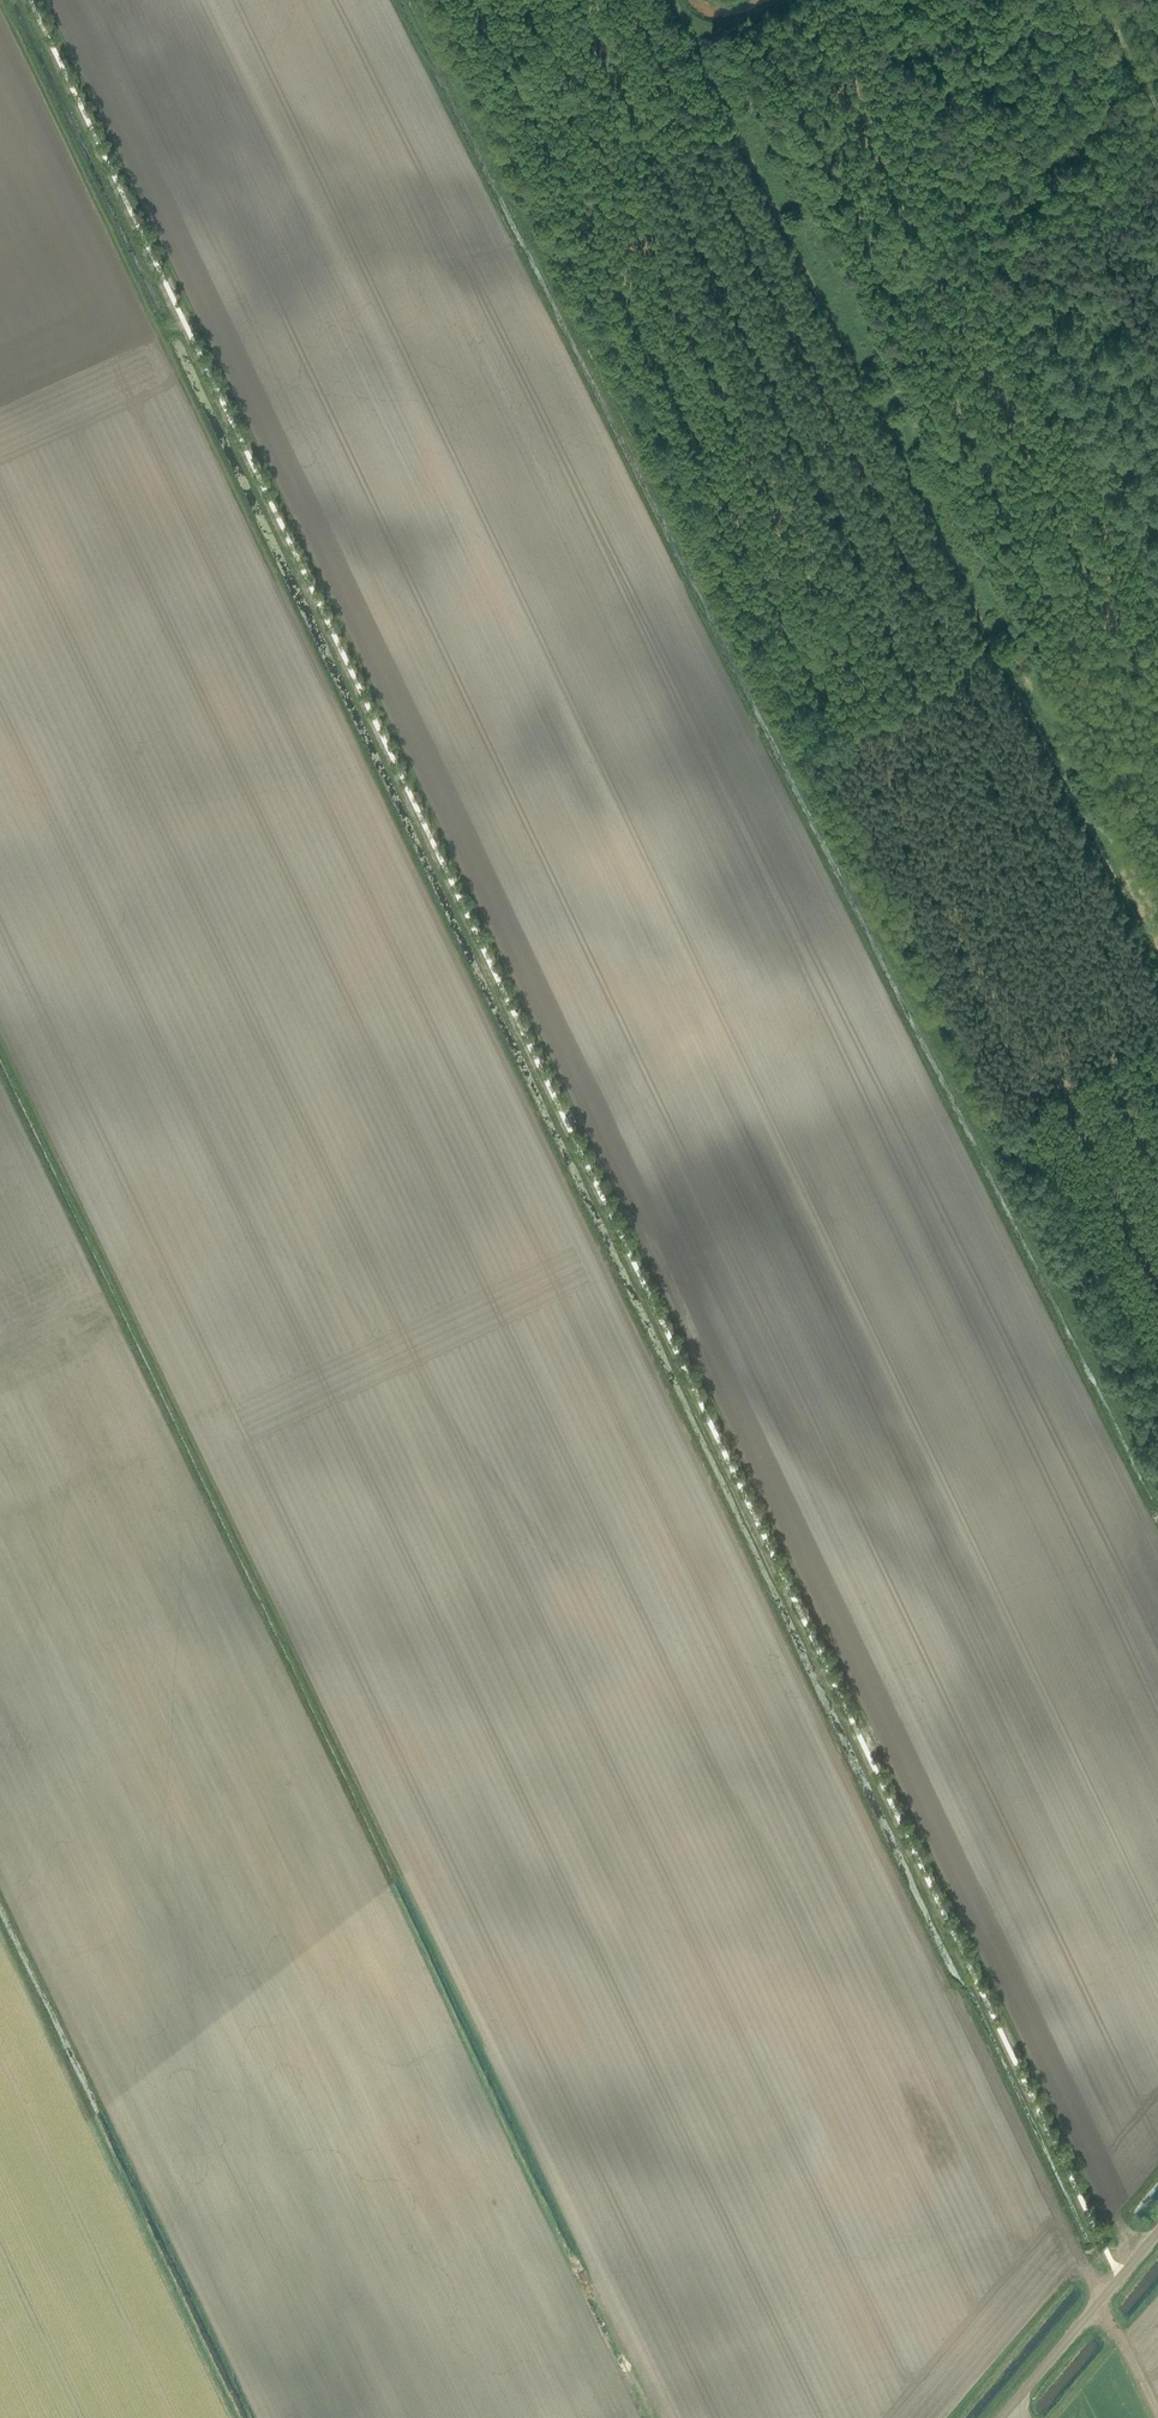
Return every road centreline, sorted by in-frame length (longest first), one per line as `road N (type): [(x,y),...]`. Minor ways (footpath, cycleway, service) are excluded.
road 1 (track): [(0,2),(179,372)]
road 2 (unclassified): [(1001,2417),(1157,2235)]

